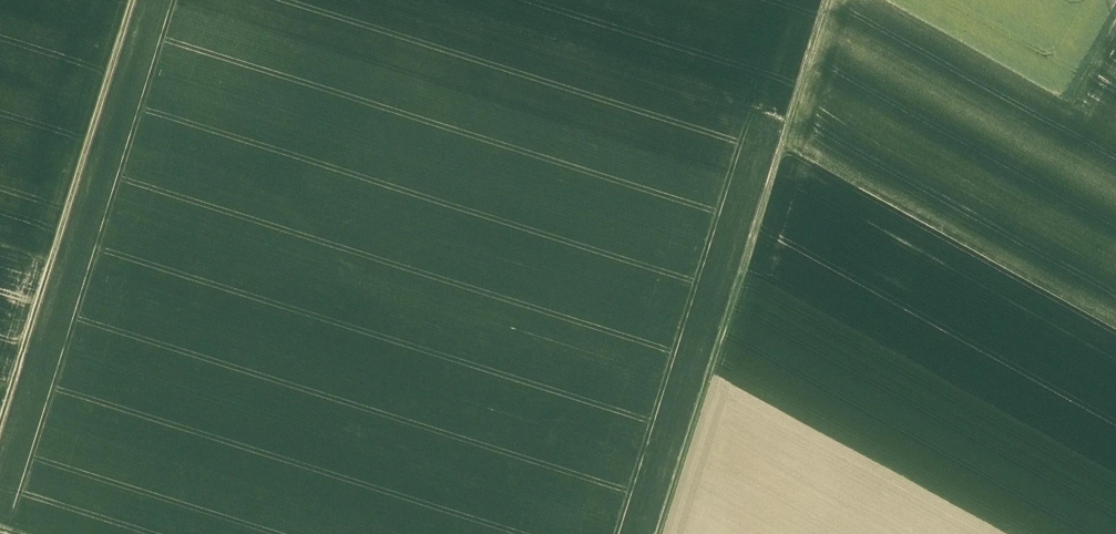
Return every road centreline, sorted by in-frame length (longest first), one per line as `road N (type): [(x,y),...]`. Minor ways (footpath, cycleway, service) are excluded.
road 1 (track): [(659,533),(827,0)]
road 2 (track): [(0,420),(132,0)]

